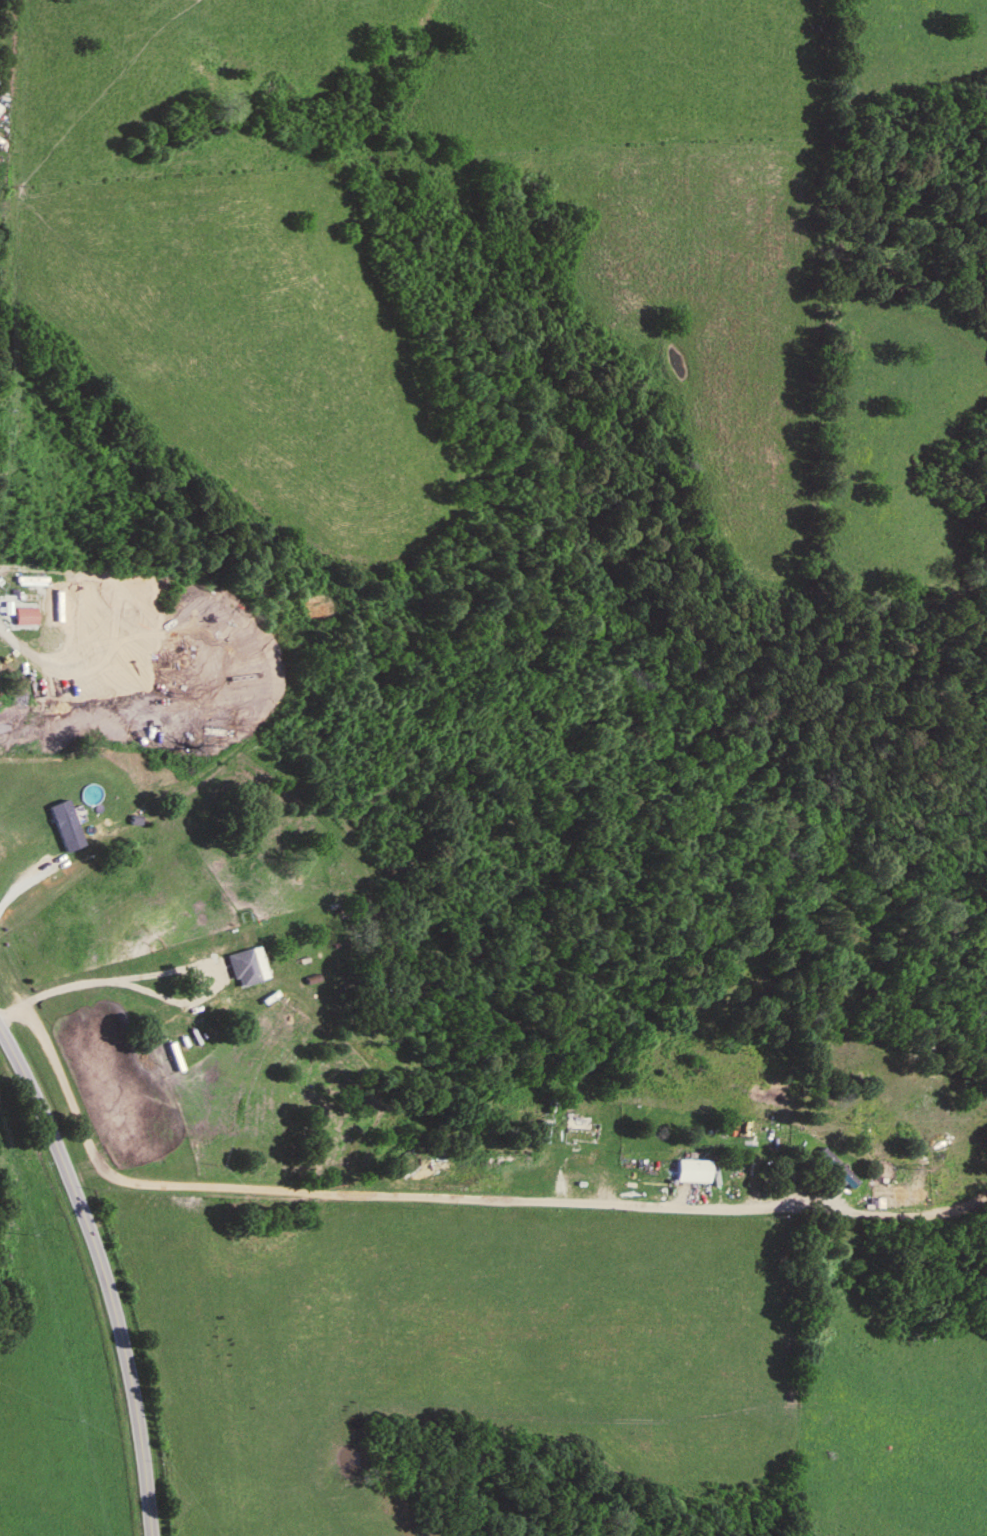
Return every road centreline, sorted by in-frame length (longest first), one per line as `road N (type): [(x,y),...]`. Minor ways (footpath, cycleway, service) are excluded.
road 1 (secondary): [(151,1535),(133,1400),(101,1270),(56,1148),(0,1035)]

